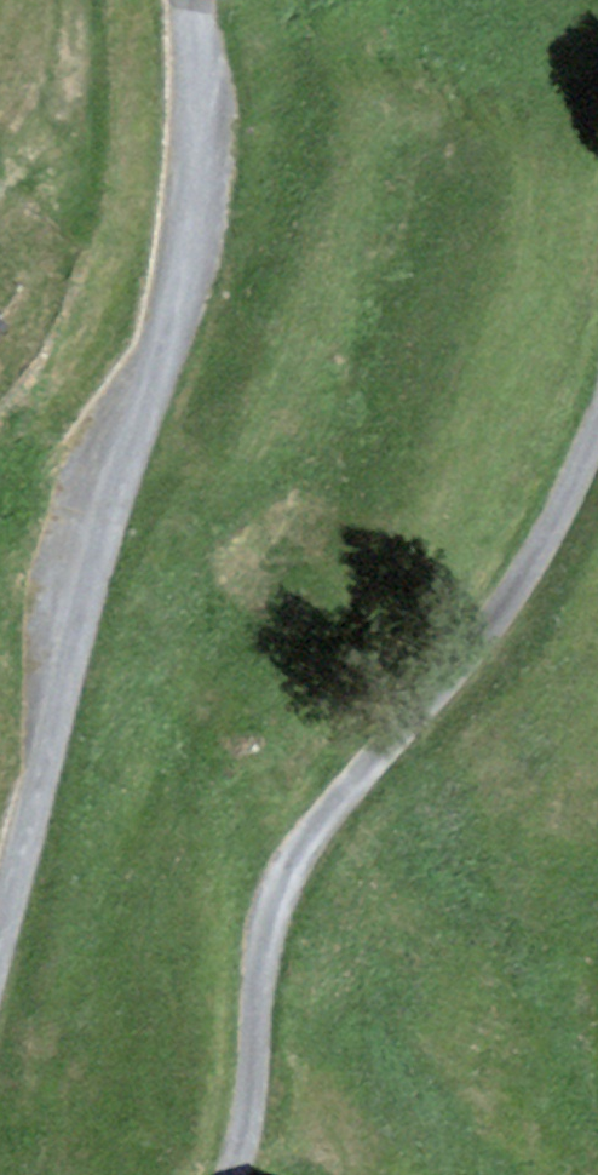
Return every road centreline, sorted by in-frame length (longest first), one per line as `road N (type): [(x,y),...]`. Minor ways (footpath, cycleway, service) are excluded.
road 1 (unclassified): [(0,930),(108,488),(174,305),(191,230),(199,145),(192,0)]
road 2 (unclassified): [(232,1174),(247,1126),(266,932),(282,886),(335,805),(486,633),(527,573),(597,420)]

